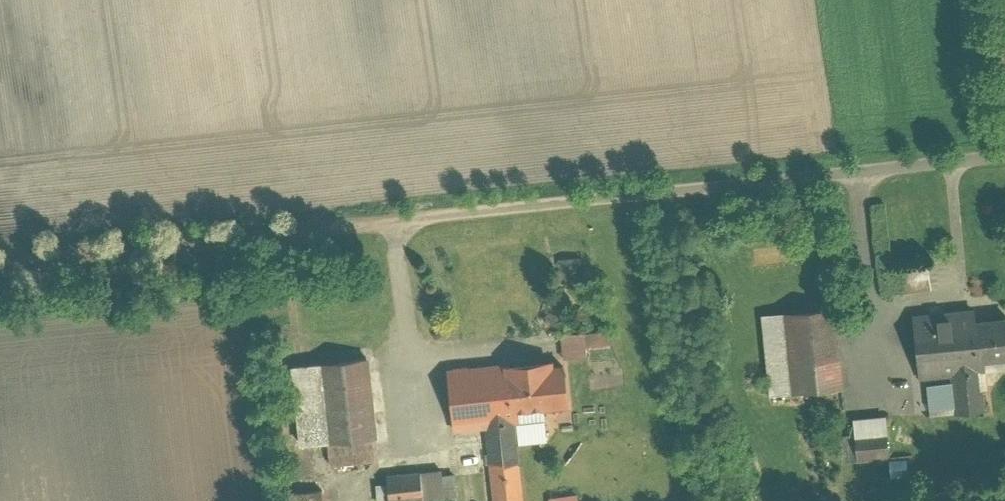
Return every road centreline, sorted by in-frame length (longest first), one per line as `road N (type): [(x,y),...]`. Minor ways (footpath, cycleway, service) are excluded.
road 1 (residential): [(394,222),(1004,153)]
road 2 (track): [(0,262),(394,222)]

